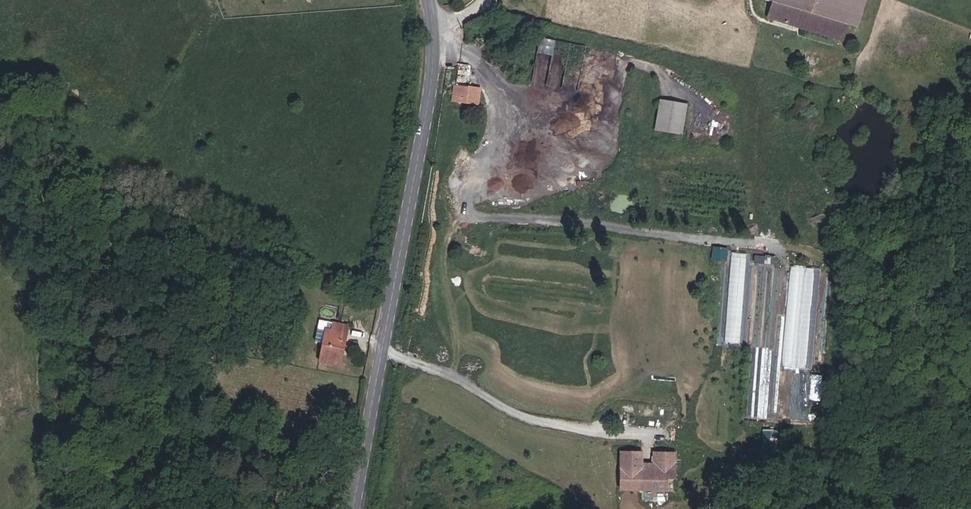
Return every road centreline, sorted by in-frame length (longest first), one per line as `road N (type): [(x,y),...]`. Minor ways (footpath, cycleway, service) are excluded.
road 1 (track): [(435,49),(482,64),(496,95),(496,126),(468,186),(475,218),(589,223),(767,246),(787,275),(784,314)]
road 2 (tertiary): [(355,508),(433,81),(431,0)]

